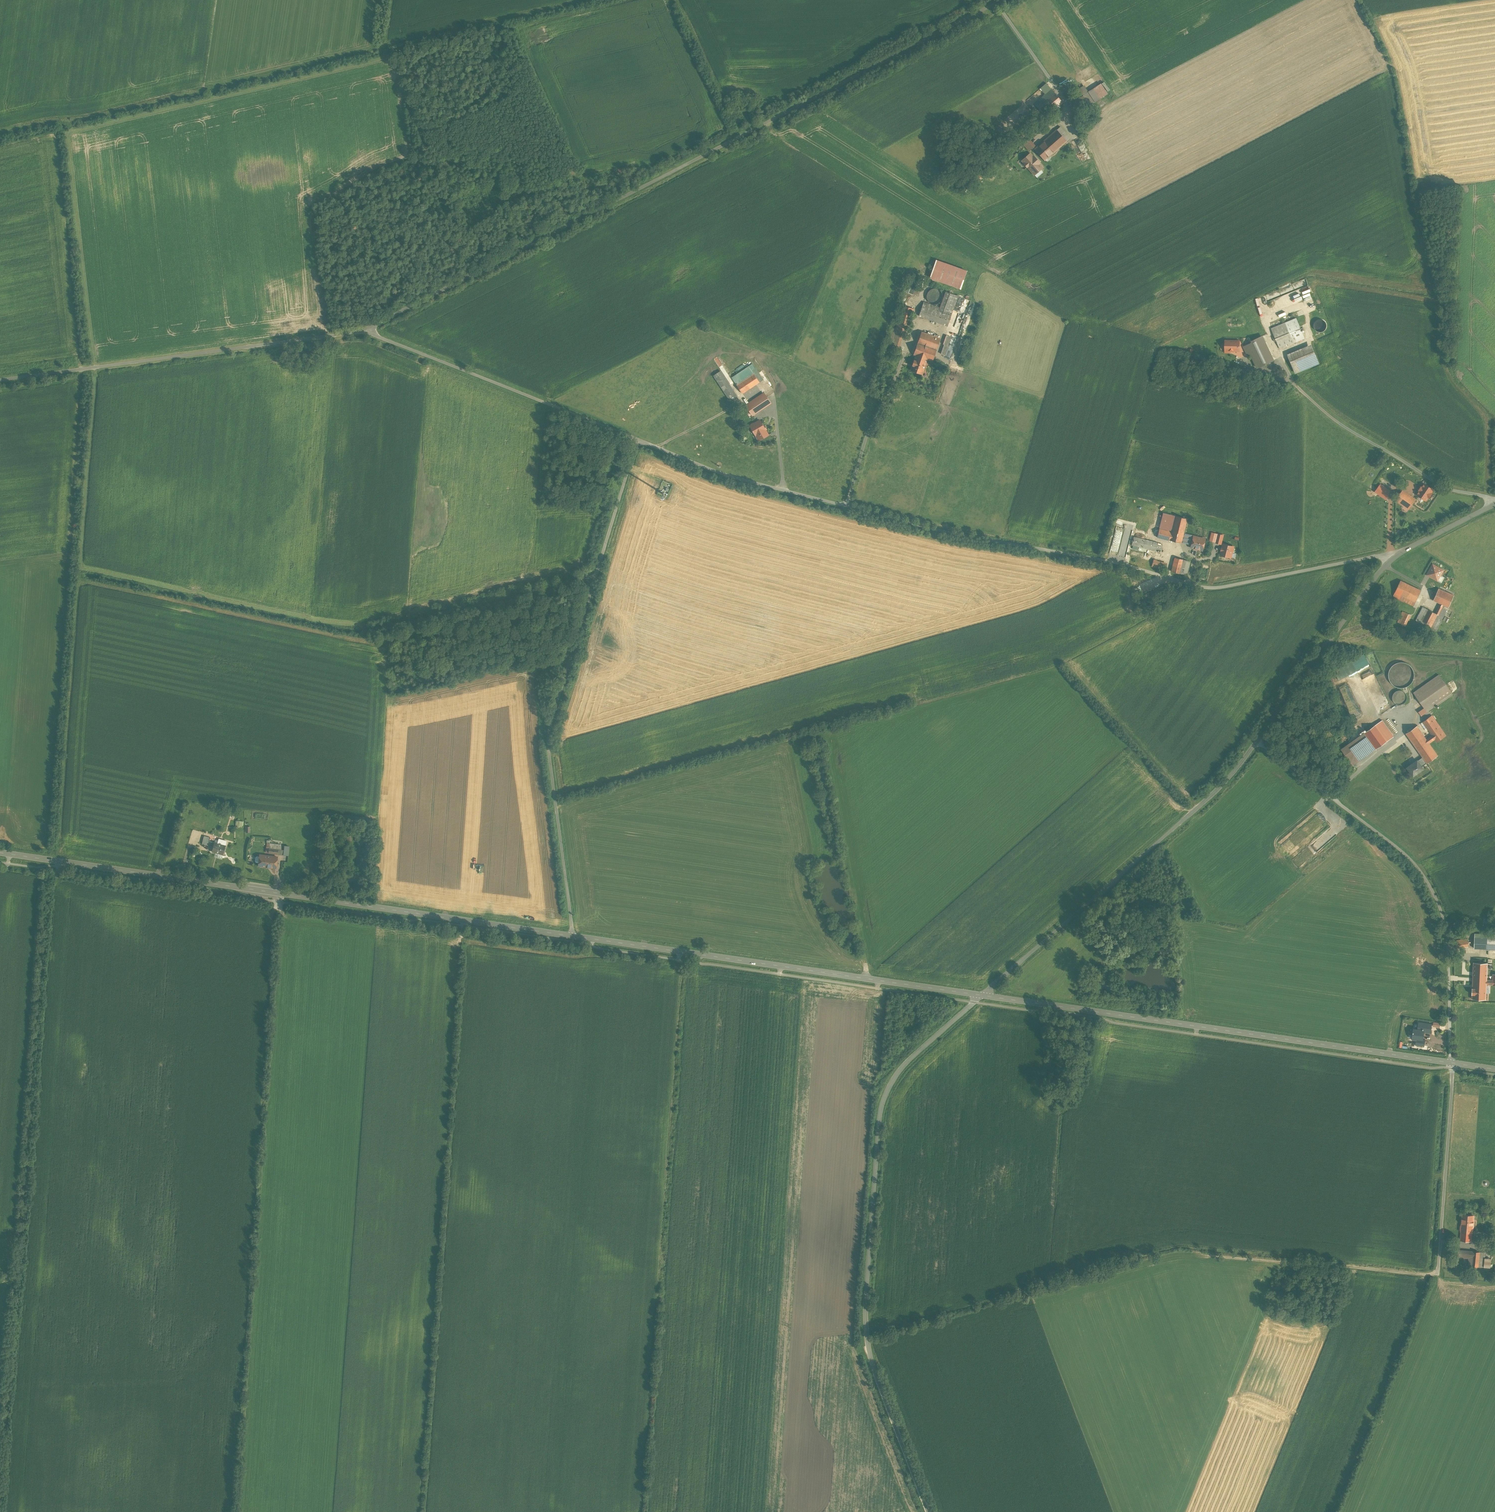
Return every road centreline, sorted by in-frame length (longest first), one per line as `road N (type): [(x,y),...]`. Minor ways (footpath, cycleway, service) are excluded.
road 1 (unclassified): [(637,440),(739,479),(1194,586),(1397,556)]
road 2 (unclassified): [(999,0),(365,328)]
road 3 (secondary): [(574,936),(0,853)]
road 4 (unclassified): [(980,995),(901,1066),(881,1107),(867,1337),(928,1511)]
road 5 (unclassified): [(637,440),(546,736),(574,936)]
road 6 (secondary): [(1452,1063),(980,995)]
road 7 (secondary): [(980,995),(574,936)]
road 8 (unclassified): [(1258,743),(1393,844),(1425,879),(1447,936),(1452,1063)]
road 9 (unclassified): [(1258,743),(1208,799),(980,995)]
road 10 (unclassified): [(365,328),(0,379)]
road 11 (unclassified): [(365,328),(637,440)]
road 12 (unclassified): [(1397,556),(1258,743)]
road 13 (unclassified): [(1452,1063),(1432,1273)]

